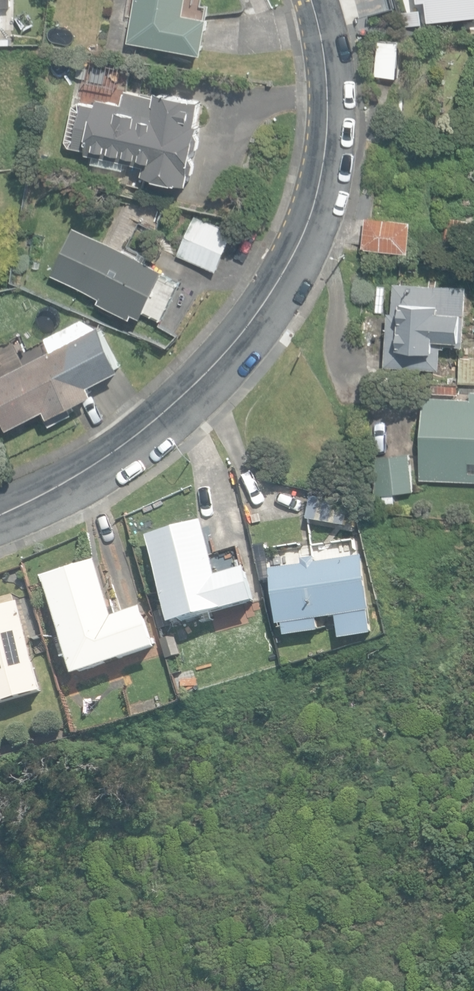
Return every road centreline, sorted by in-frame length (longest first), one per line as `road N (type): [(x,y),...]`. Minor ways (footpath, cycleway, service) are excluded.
road 1 (residential): [(317,0),(336,109),(300,257),(260,321),(153,427),(96,469),(0,513)]

